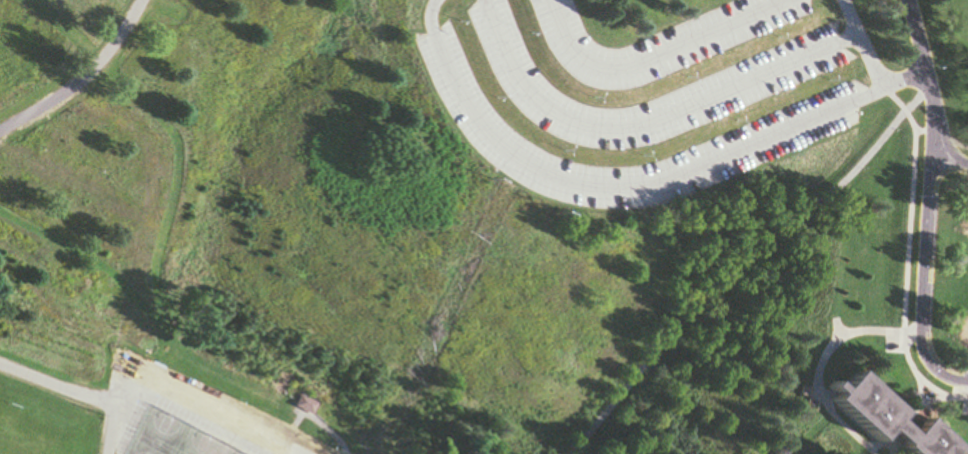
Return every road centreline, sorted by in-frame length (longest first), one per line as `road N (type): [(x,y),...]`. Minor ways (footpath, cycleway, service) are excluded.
road 1 (residential): [(967,165),(926,151),(917,332),(925,364),(967,381)]
road 2 (residential): [(311,453),(136,368),(108,453)]
road 3 (residential): [(0,130),(58,98),(94,66),(140,0)]
road 4 (residential): [(926,151),(926,87),(905,0)]
road 5 (residential): [(0,365),(118,406)]

